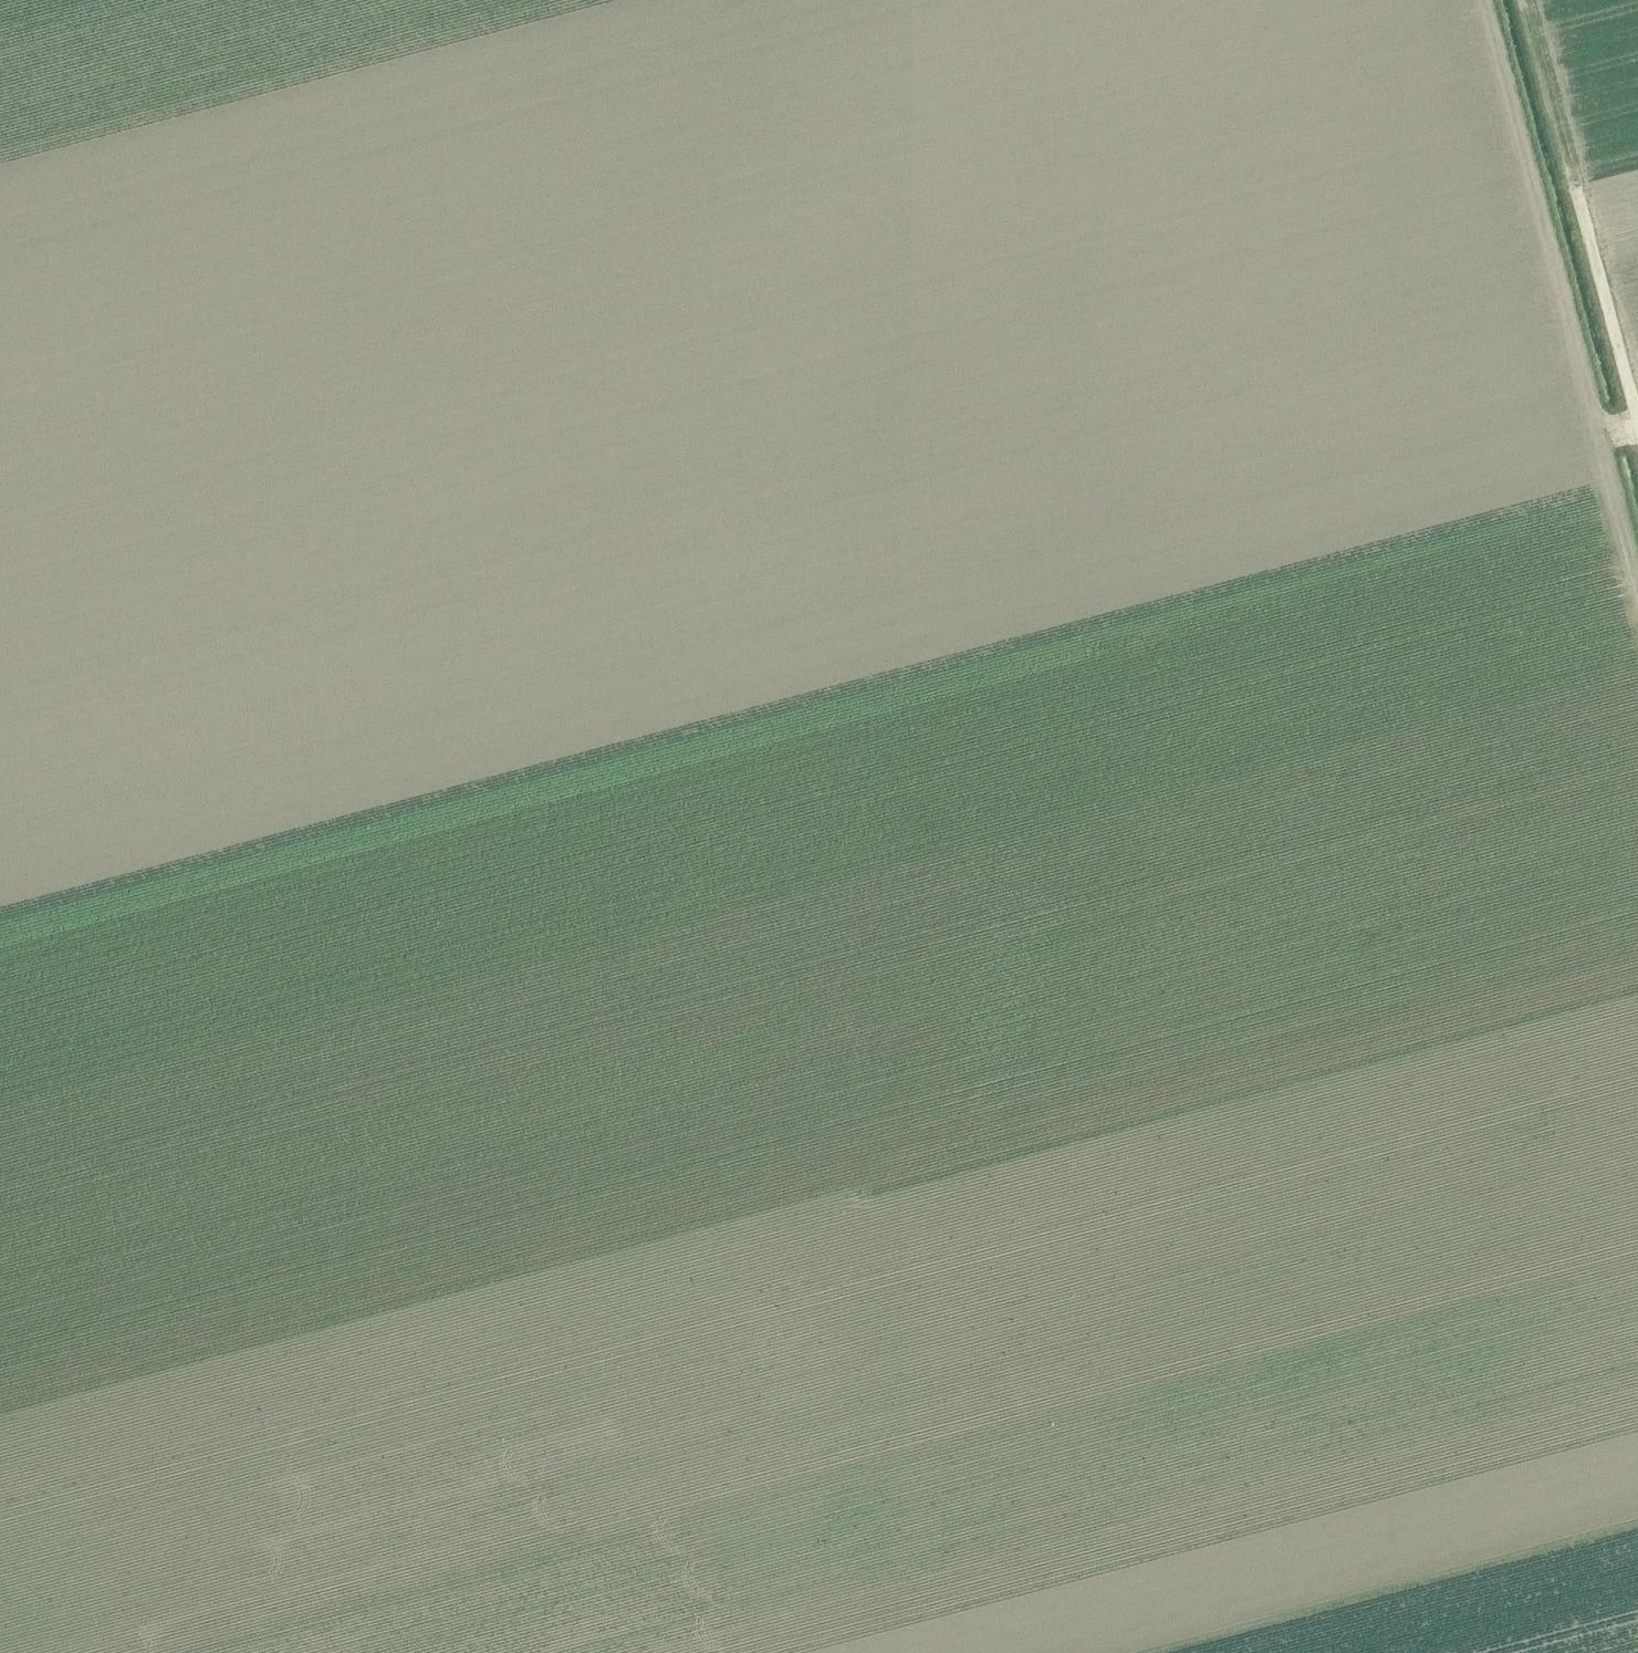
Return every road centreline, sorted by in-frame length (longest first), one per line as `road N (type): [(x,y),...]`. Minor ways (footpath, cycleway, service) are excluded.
road 1 (unclassified): [(1637,421),(1575,186)]

